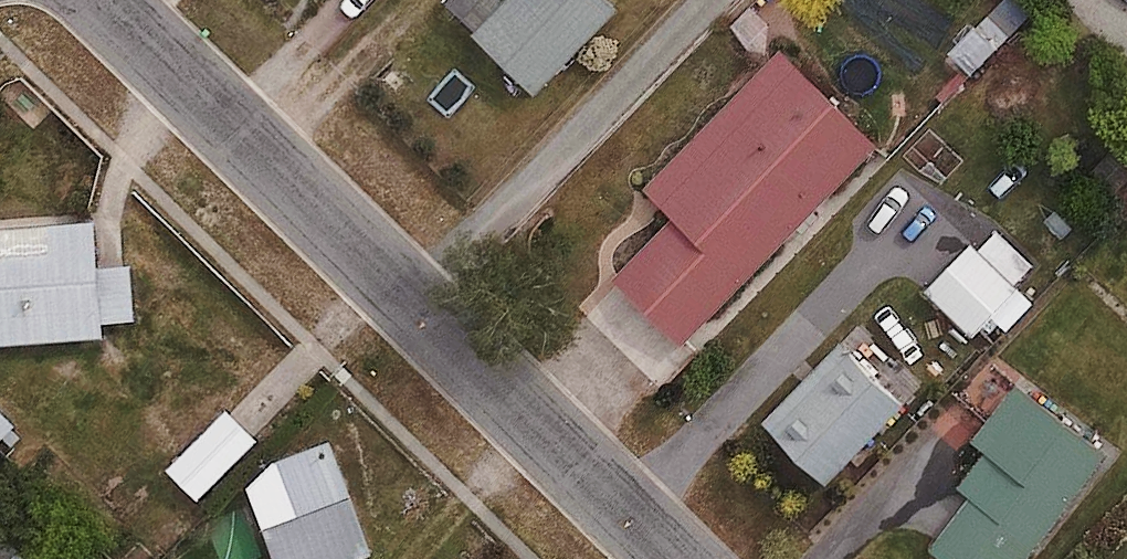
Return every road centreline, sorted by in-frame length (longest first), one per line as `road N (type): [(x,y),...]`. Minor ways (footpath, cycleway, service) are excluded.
road 1 (residential): [(107,0),(415,301)]
road 2 (residential): [(415,301),(709,0)]
road 3 (residential): [(415,301),(679,558)]

